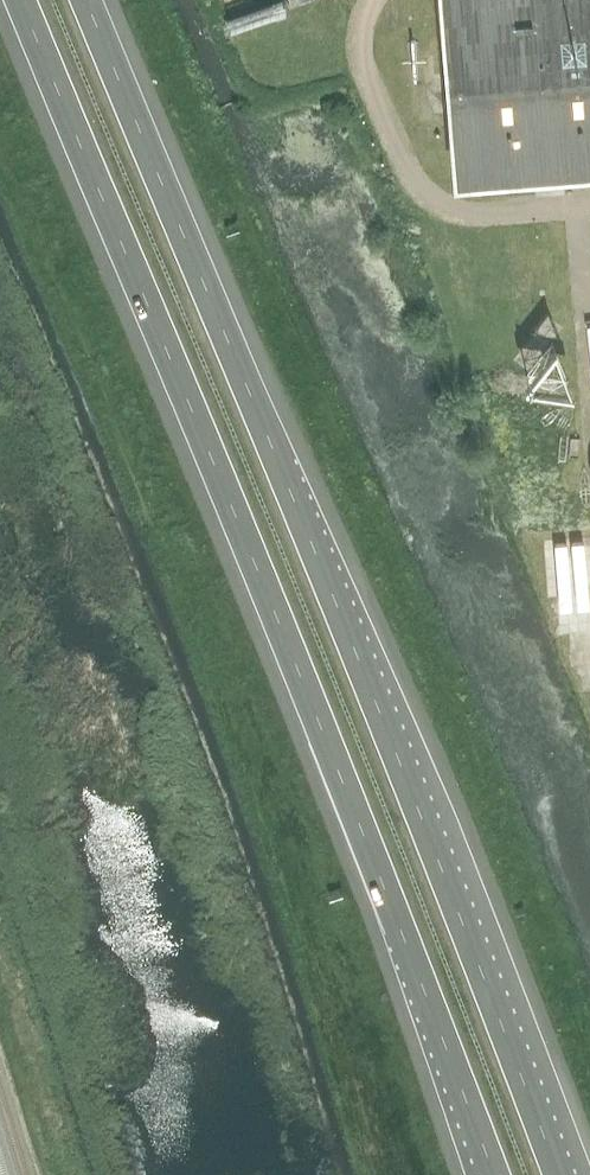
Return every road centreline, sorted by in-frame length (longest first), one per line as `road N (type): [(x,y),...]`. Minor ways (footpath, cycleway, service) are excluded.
road 1 (motorway): [(20,0),(315,706),(494,1174)]
road 2 (motorway): [(562,1174),(372,683),(92,0)]

